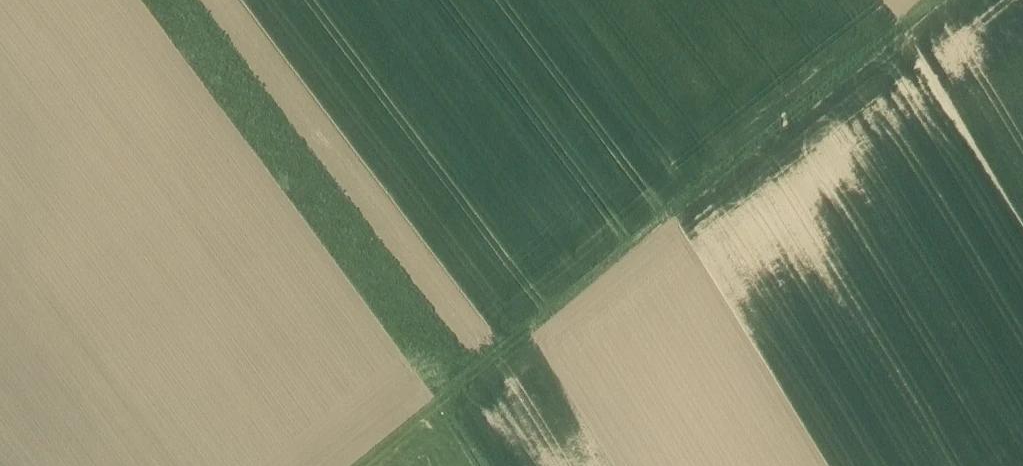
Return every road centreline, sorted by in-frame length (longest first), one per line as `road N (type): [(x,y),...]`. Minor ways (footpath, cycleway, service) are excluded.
road 1 (track): [(490,465),(459,416),(957,0)]

